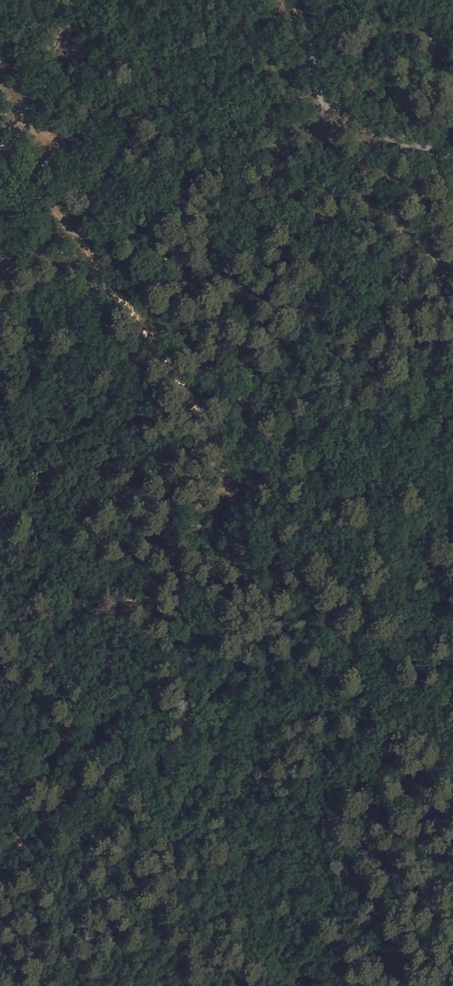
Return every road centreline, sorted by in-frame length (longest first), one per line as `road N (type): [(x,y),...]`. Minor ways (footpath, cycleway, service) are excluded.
road 1 (track): [(0,866),(80,785),(124,635),(156,567),(231,492),(210,416),(183,383),(170,348),(0,146)]
road 2 (track): [(231,492),(391,418),(452,357)]

